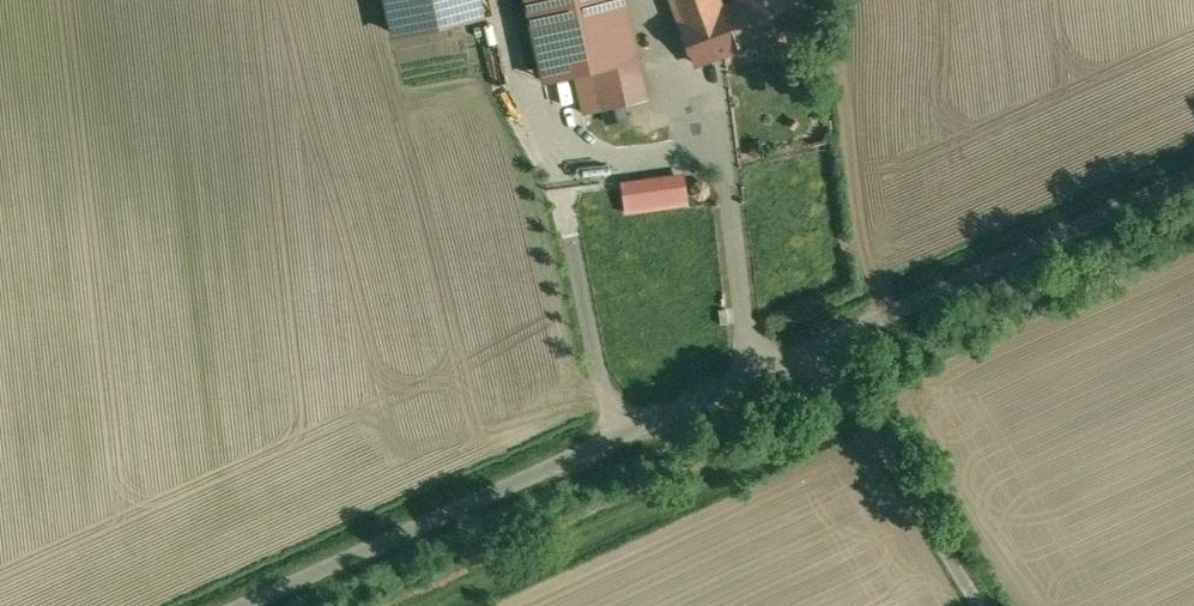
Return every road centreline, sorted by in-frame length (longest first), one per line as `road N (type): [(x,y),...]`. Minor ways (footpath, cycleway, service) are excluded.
road 1 (unclassified): [(250,605),(819,354)]
road 2 (track): [(619,440),(506,0)]
road 3 (unclassified): [(819,354),(1193,180)]
road 4 (unclassified): [(981,605),(819,354)]

